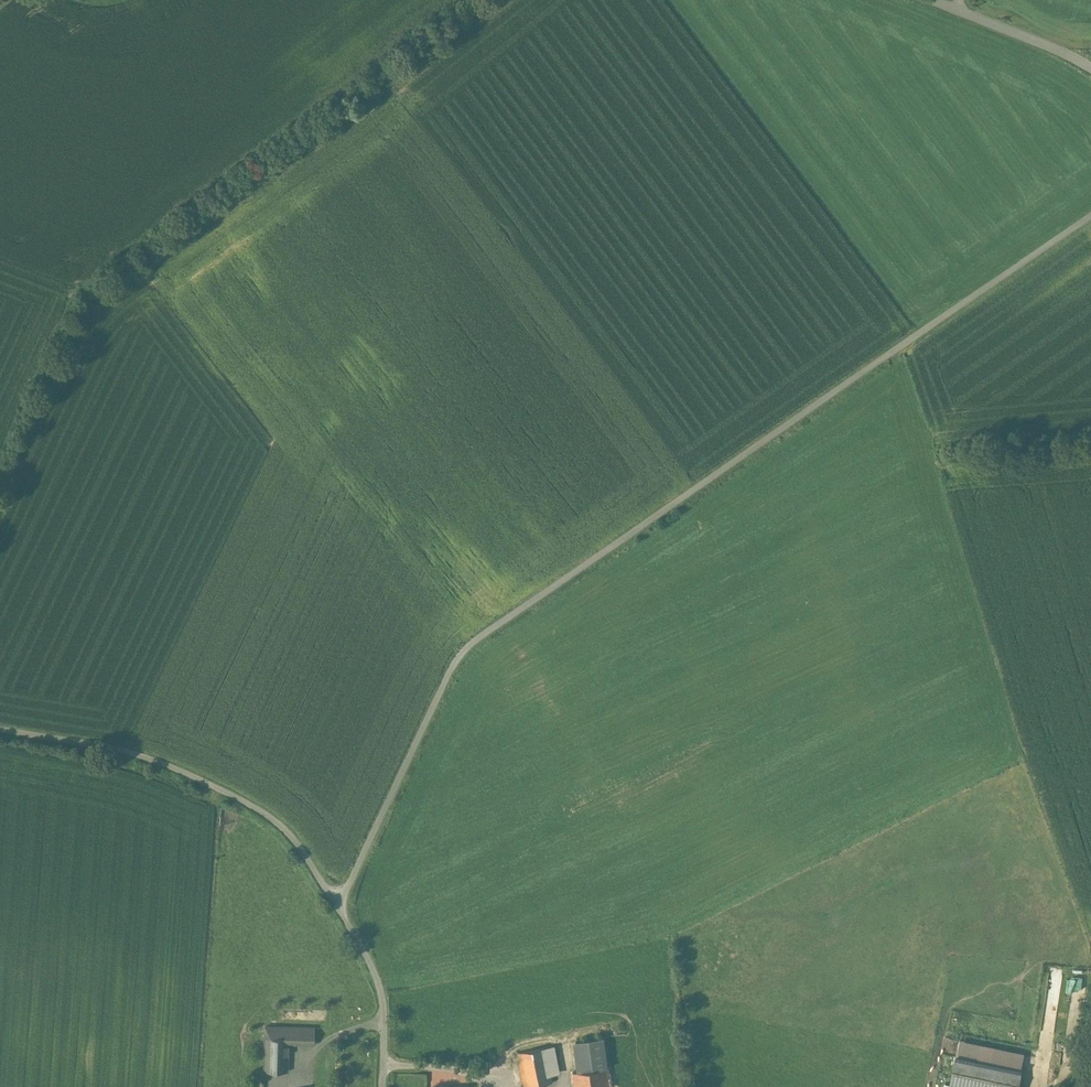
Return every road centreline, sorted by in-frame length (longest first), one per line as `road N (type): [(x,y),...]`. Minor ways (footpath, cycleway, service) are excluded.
road 1 (unclassified): [(336,907),(464,649),(1090,214)]
road 2 (unclassified): [(336,907),(287,829),(205,784),(130,753),(0,730)]
road 3 (unclassified): [(382,1086),(387,994),(336,907)]
road 4 (unclassified): [(1090,68),(931,0)]

